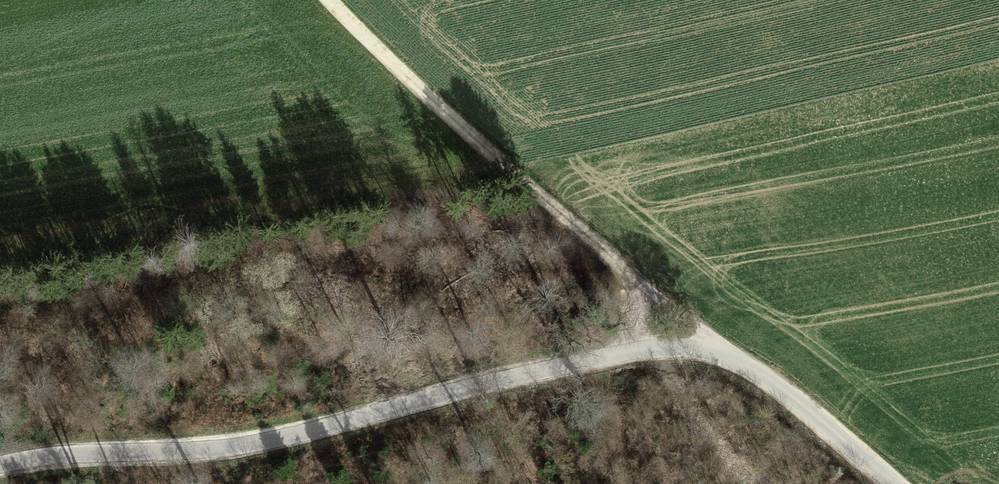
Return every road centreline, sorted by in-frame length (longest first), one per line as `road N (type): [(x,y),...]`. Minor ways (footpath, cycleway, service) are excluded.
road 1 (unclassified): [(623,352),(258,443),(0,465)]
road 2 (unclassified): [(634,281),(546,214),(327,0)]
road 3 (unclassified): [(894,483),(809,407),(725,350)]

